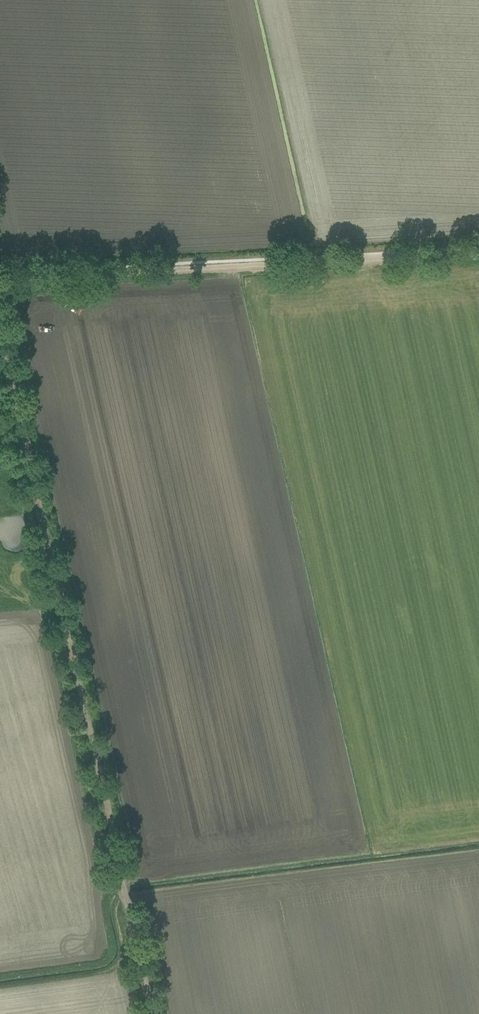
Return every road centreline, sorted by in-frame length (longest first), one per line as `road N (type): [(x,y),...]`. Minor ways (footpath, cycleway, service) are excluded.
road 1 (track): [(0,317),(155,1013)]
road 2 (track): [(478,255),(0,278)]

